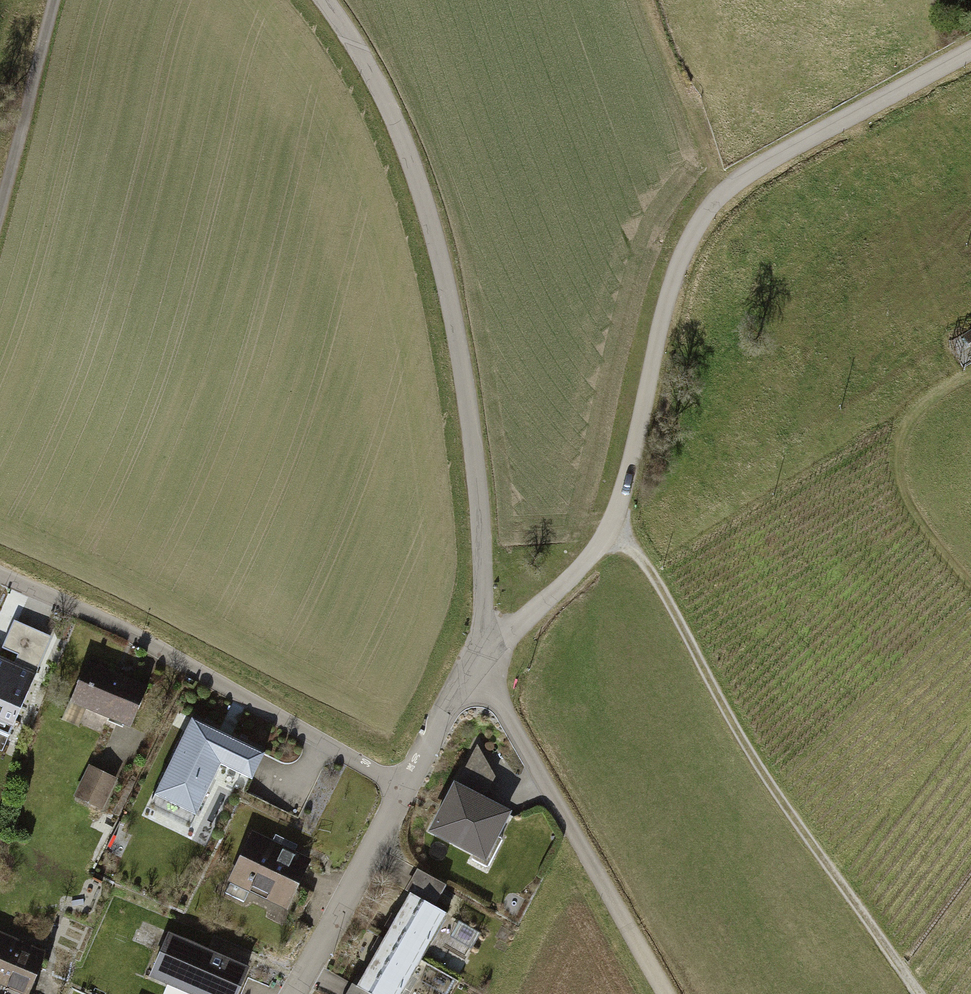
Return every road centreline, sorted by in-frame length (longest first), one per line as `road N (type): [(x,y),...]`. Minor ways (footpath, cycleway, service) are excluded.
road 1 (unclassified): [(970,61),(730,186),(704,218),(679,267),(617,526),(596,557),(483,658)]
road 2 (unclassified): [(483,658),(482,485),(455,315),(412,152),(323,0)]
road 3 (track): [(617,526),(650,570),(771,788),(917,993)]
road 4 (residential): [(407,791),(154,645),(0,577)]
road 5 (track): [(483,658),(663,993)]
road 6 (track): [(970,585),(922,532),(898,464),(916,418),(970,384)]
road 7 (residential): [(299,993),(407,791)]
road 8 (track): [(0,206),(62,0)]
road 9 (residential): [(407,791),(483,658)]

